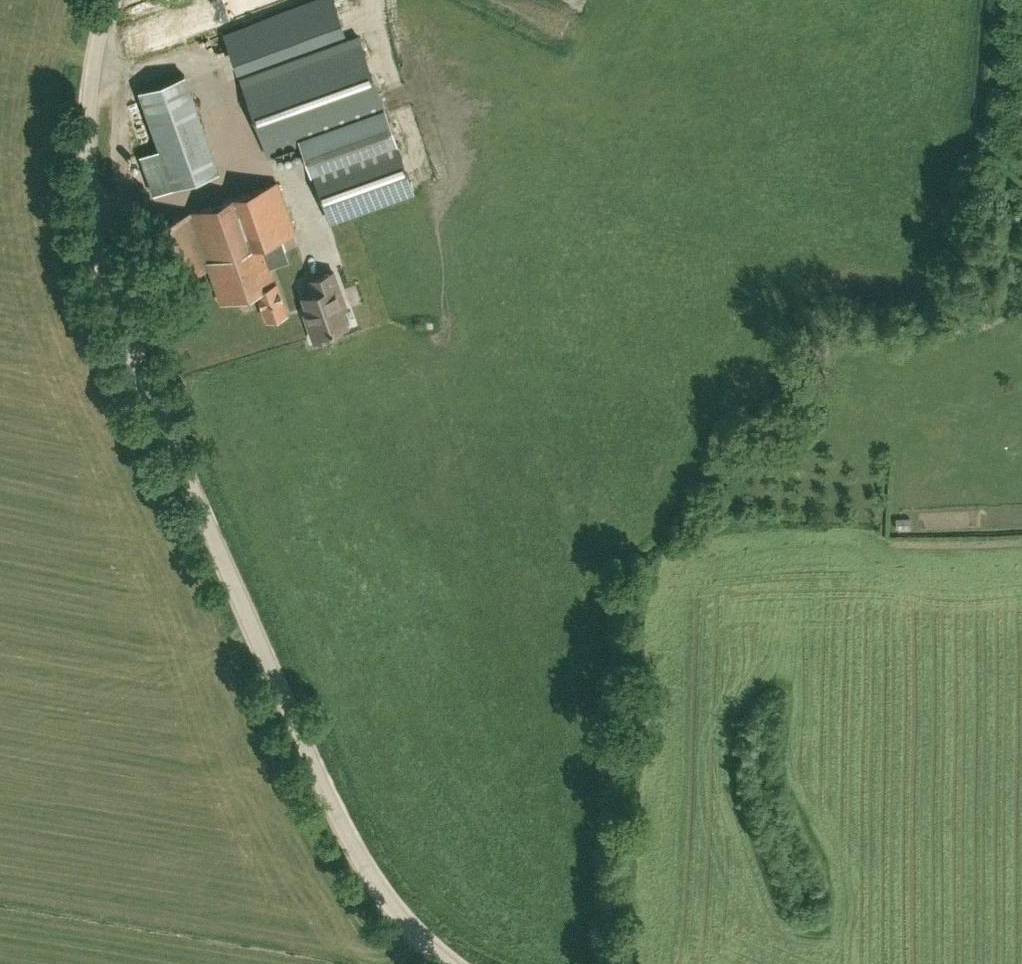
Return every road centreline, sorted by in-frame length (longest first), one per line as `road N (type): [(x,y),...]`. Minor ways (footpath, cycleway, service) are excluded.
road 1 (unclassified): [(447,963),(410,932),(339,829),(117,326),(87,184),(89,105),(111,0)]

